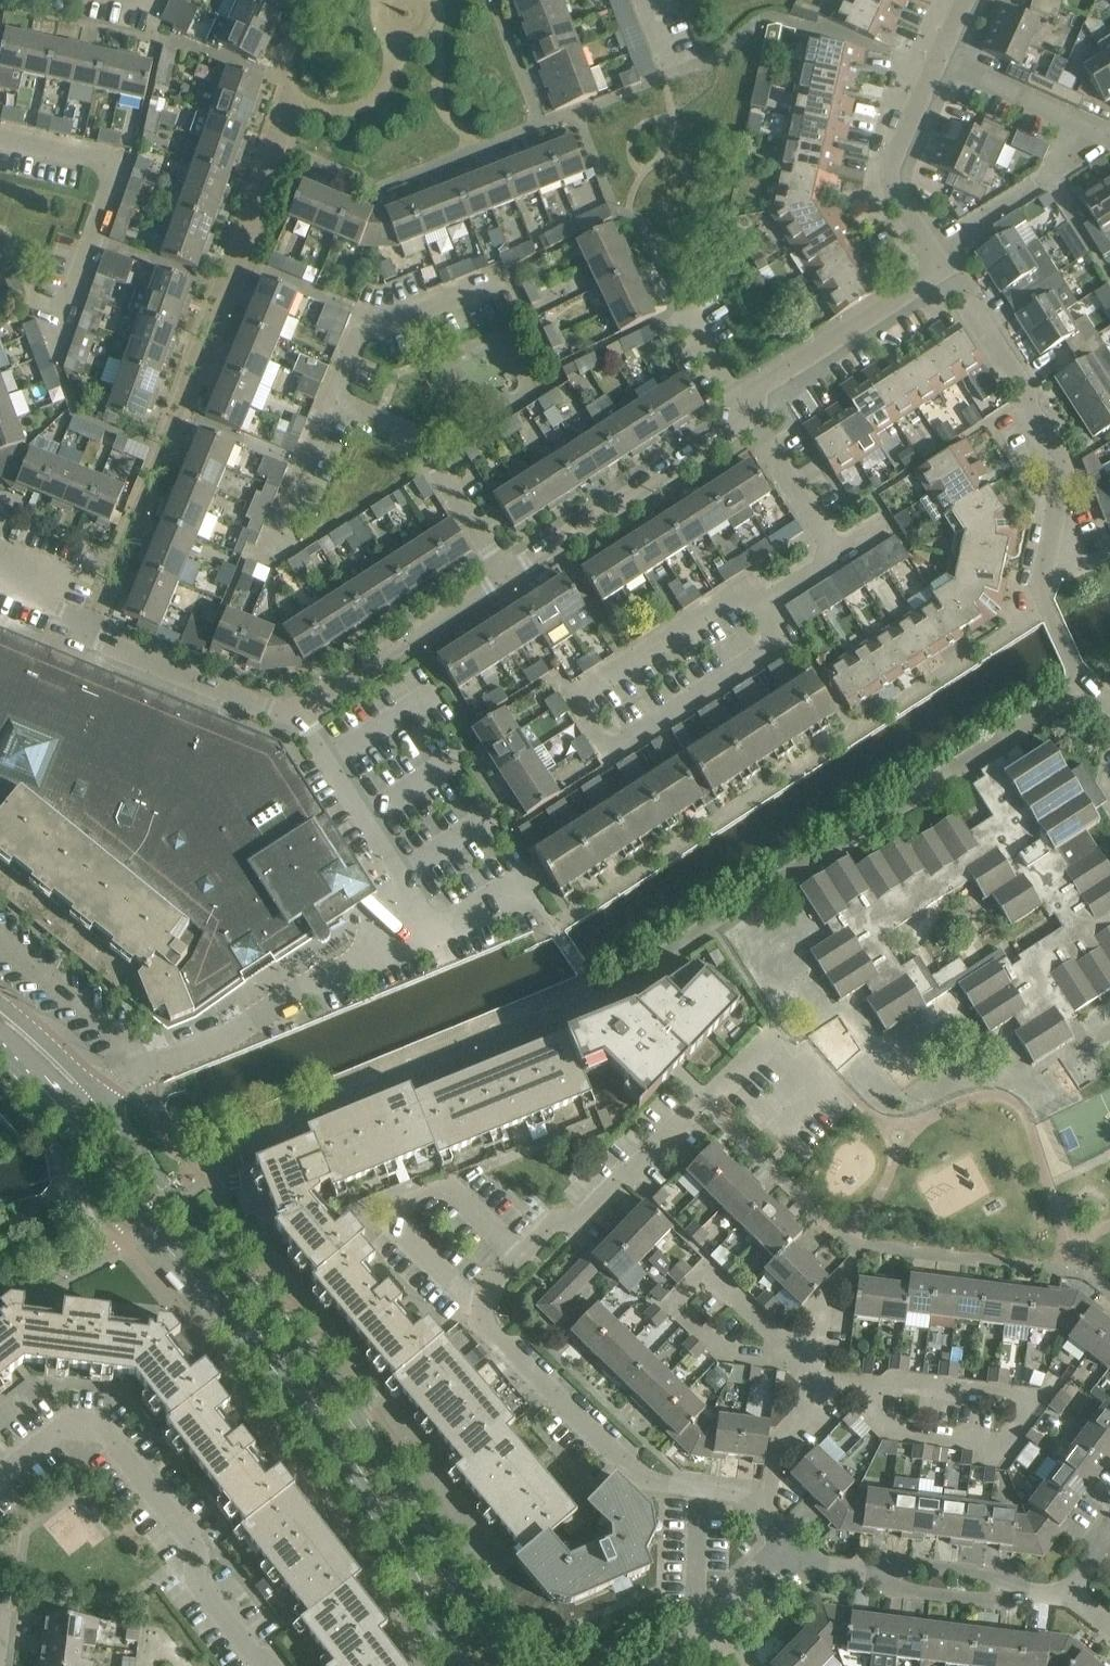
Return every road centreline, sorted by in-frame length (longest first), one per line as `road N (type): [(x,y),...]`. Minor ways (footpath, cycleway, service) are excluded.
road 1 (residential): [(0,559),(100,639),(266,705),(291,706),(414,637),(744,429),(743,391),(946,270)]
road 2 (residential): [(765,1516),(740,1494),(651,1483),(489,1326),(484,1296),(551,1224),(577,1221),(769,1036),(822,1087)]
road 3 (secondary): [(0,1050),(315,1413),(460,1665)]
road 4 (secondary): [(515,1665),(343,1398),(105,1099)]
road 5 (residential): [(263,1665),(201,1588),(193,1542),(115,1437),(67,1429),(0,1481)]
road 6 (residential): [(1043,570),(1065,462),(946,270)]
road 7 (residential): [(0,138),(119,167),(54,350)]
road 8 (residential): [(153,1068),(376,956)]
road 9 (residential): [(946,270),(891,169),(935,64)]
road 10 (residential): [(153,1068),(0,936)]
road 11 (residential): [(663,1665),(787,1539)]
road 12 (residential): [(1023,1591),(985,1600),(905,1590),(867,1572)]
road 13 (residential): [(867,1572),(912,1564),(988,1574),(1023,1591)]
road 14 (residential): [(765,1516),(776,1441),(811,1400),(814,1372)]
road 15 (residential): [(1109,702),(1081,682),(1040,591),(1043,570)]
road 16 (residential): [(935,64),(1070,120)]
road 17 (secondary): [(105,1099),(0,1002)]
road 18 (secondary): [(0,1050),(27,1061),(65,1101),(105,1099)]

